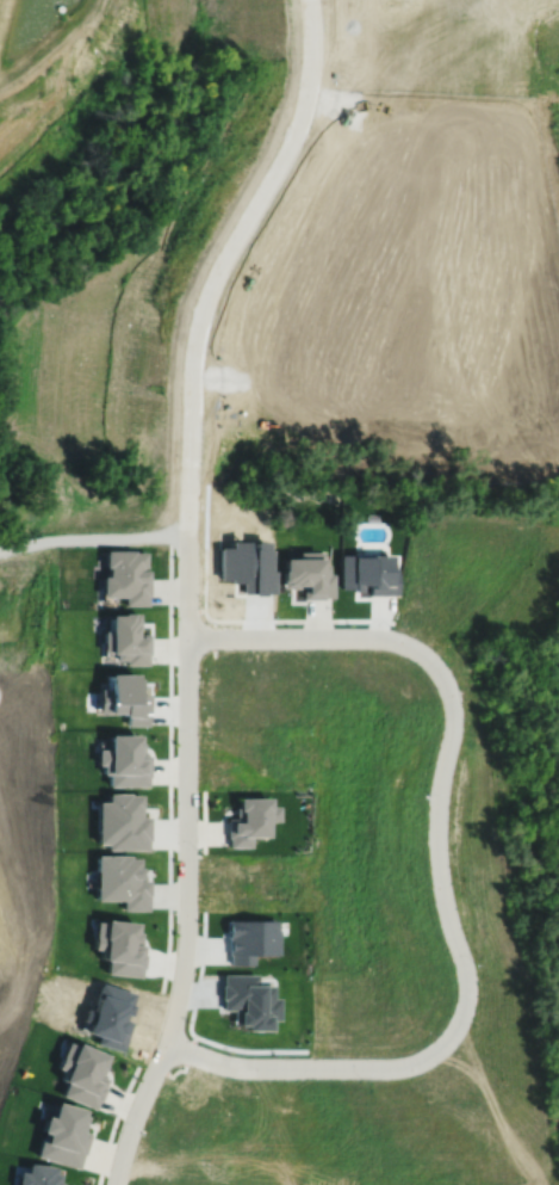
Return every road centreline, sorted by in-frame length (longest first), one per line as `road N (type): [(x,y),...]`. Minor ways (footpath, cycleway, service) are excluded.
road 1 (residential): [(116,1184),(184,963),(187,526)]
road 2 (residential): [(309,0),(299,122),(199,313),(188,382),(187,526)]
road 3 (residential): [(427,658),(453,709),(436,840),(442,895),(467,980),(464,1013),(441,1047)]
road 4 (residential): [(441,1047),(393,1068),(244,1068),(164,1045)]
road 5 (residential): [(187,638),(387,638),(427,658)]

